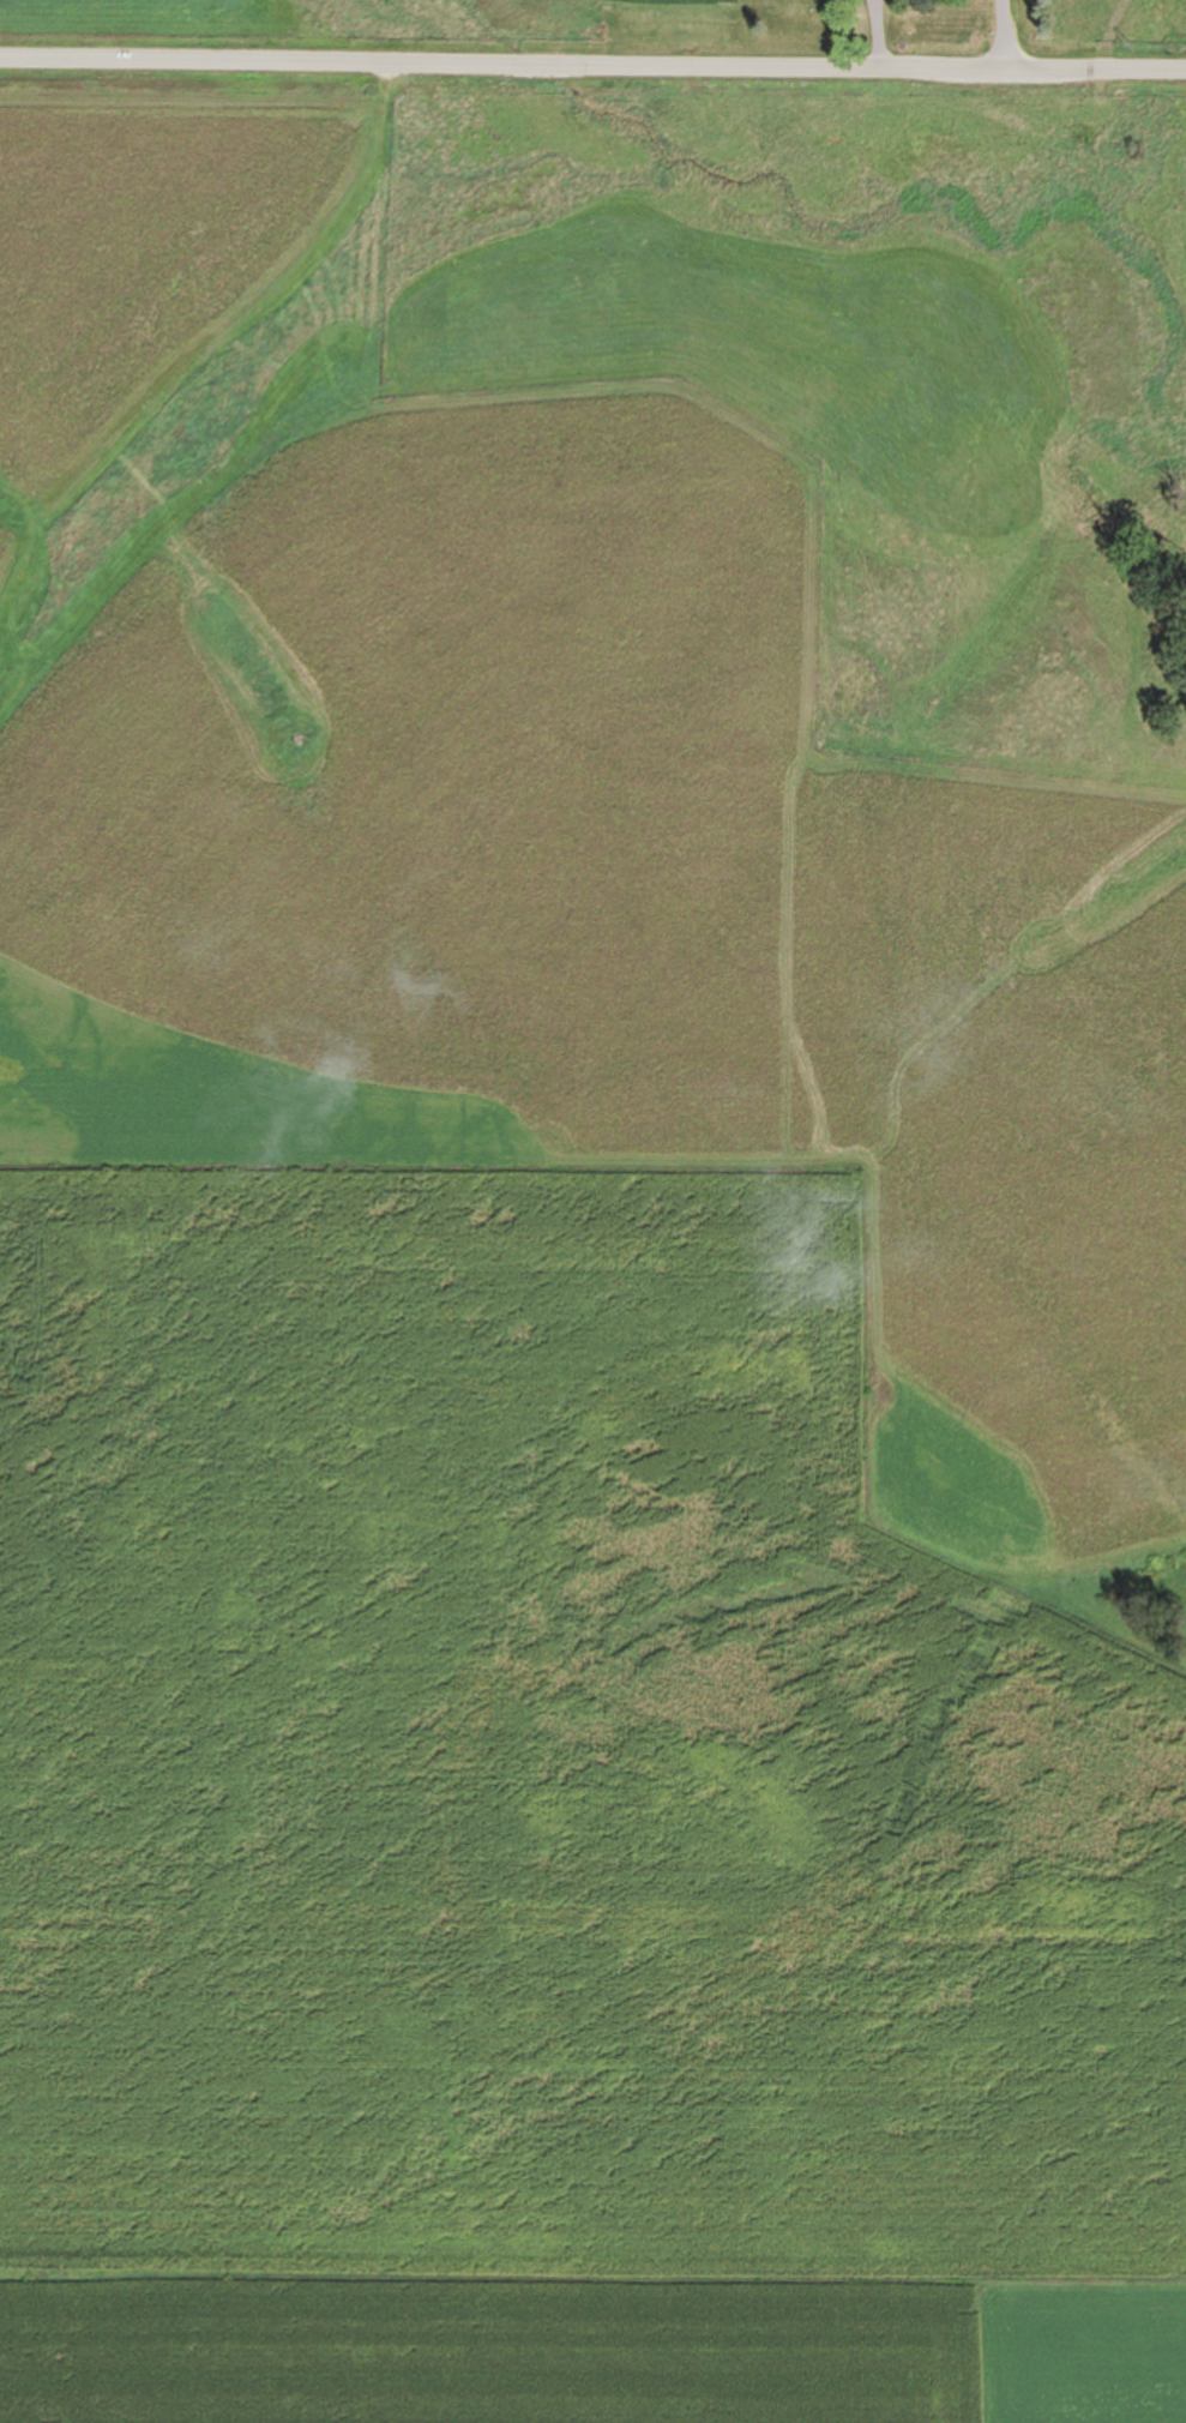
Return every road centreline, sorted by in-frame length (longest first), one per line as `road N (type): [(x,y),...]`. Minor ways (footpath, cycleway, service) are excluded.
road 1 (residential): [(1185,70),(0,64)]

